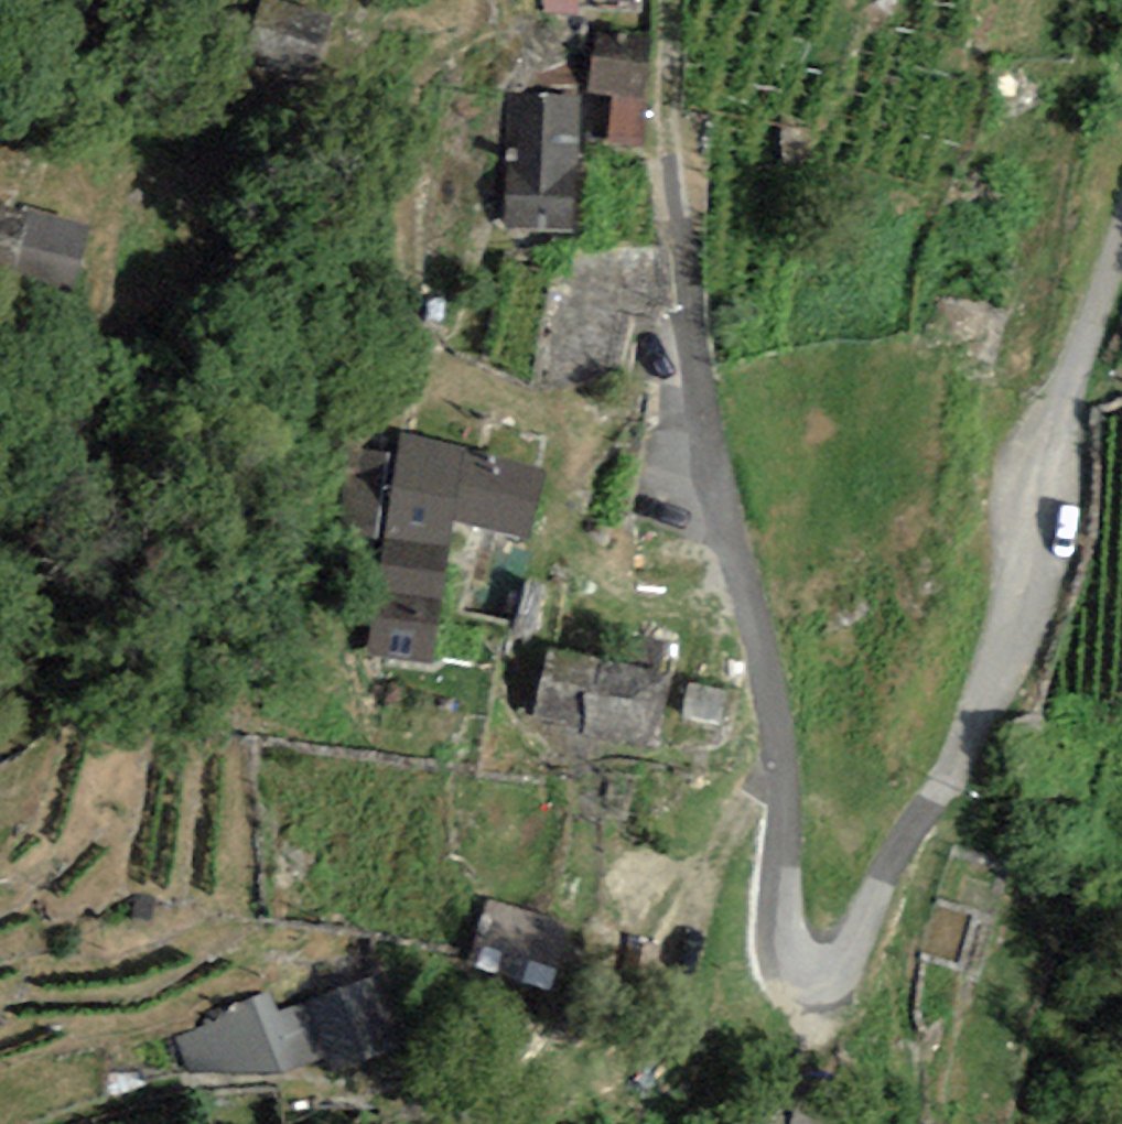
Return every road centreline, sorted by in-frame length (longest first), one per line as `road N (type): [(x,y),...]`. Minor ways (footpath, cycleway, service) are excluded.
road 1 (unclassified): [(1121,236),(1072,376),(1014,620),(954,776)]
road 2 (track): [(747,596),(655,605),(623,592),(567,530),(549,422),(528,409),(462,408)]
road 3 (track): [(671,155),(669,0)]

